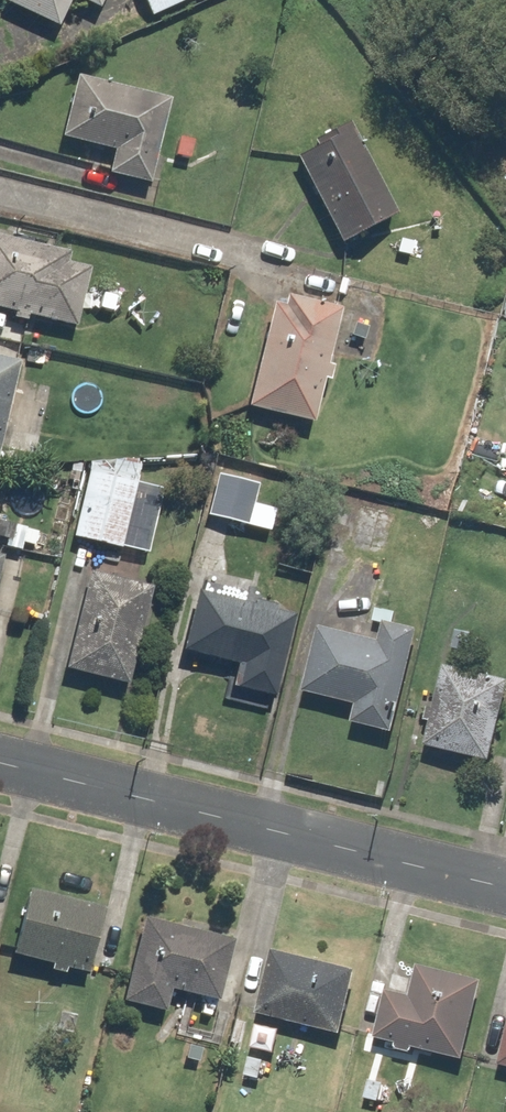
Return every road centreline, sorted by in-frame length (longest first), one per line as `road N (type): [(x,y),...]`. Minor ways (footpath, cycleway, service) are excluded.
road 1 (residential): [(0,763),(505,886)]

